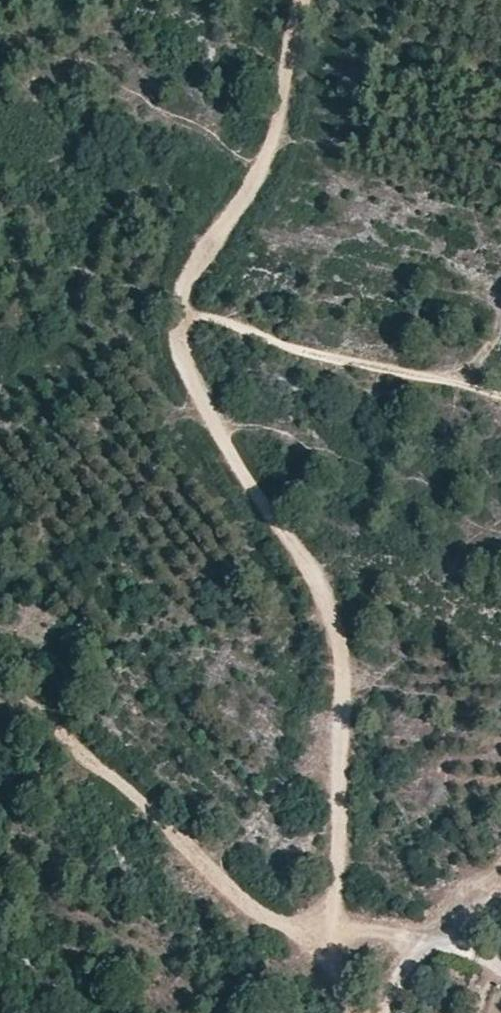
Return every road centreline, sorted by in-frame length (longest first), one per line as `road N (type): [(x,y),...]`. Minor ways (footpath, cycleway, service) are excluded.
road 1 (track): [(305,0),(280,126),(182,296),(181,354),(230,466),(322,590),(335,622),(343,679),(325,959),(354,1012)]
road 2 (track): [(384,1012),(396,982),(426,947),(388,930),(264,918),(0,684)]
road 3 (track): [(460,384),(290,348),(217,320),(182,318)]

